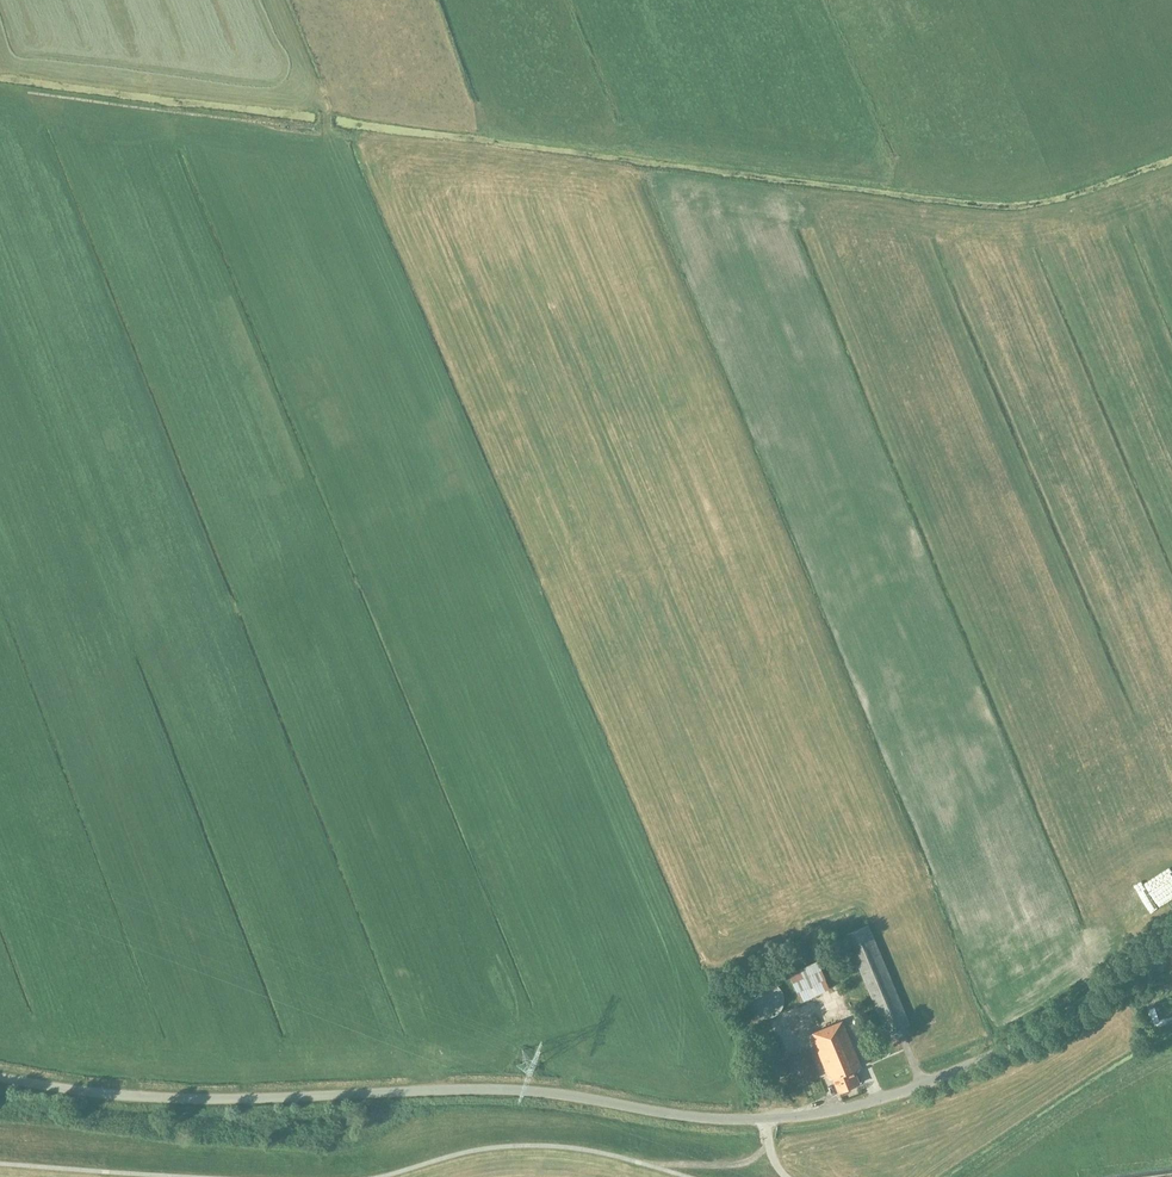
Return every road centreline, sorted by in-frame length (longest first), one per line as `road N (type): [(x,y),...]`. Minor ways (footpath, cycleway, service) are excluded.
road 1 (unclassified): [(1171,937),(1007,1049),(891,1095),(793,1117),(688,1117),(525,1091),(205,1100),(0,1078)]

